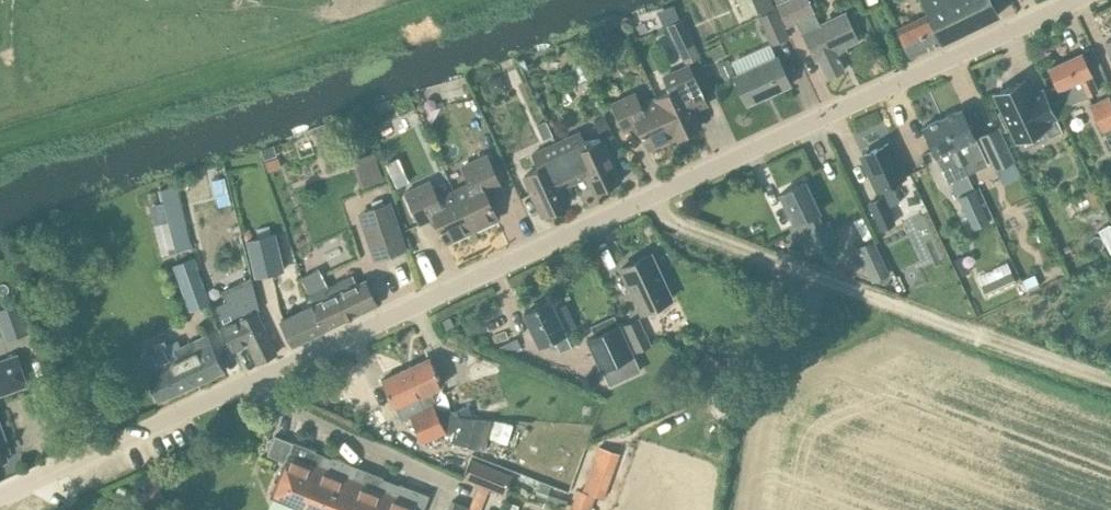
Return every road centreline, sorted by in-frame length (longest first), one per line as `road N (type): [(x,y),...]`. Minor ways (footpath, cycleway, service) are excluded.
road 1 (unclassified): [(1076,0),(262,382)]
road 2 (unclassified): [(262,382),(0,498)]
road 3 (residential): [(262,382),(269,399),(450,485)]

